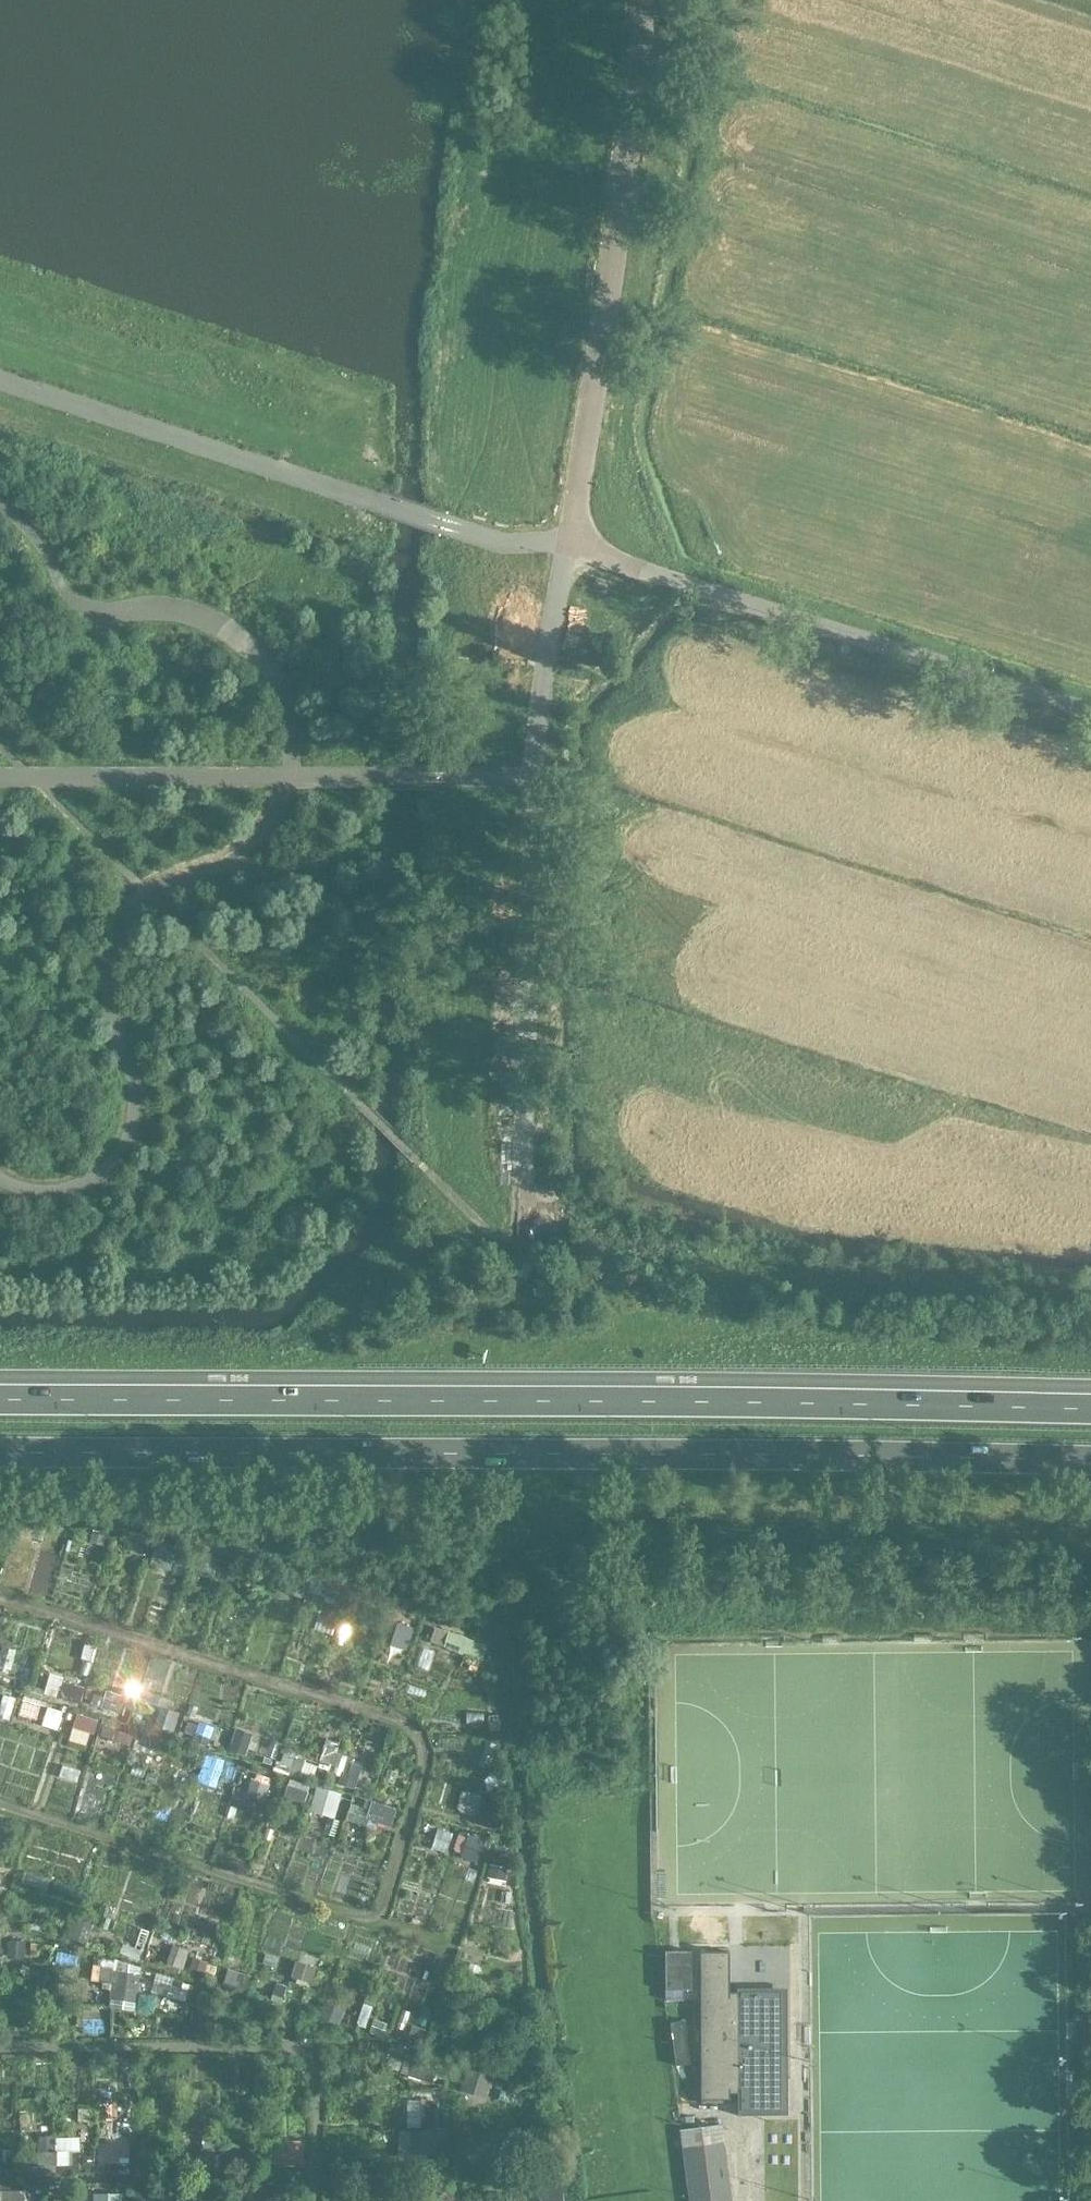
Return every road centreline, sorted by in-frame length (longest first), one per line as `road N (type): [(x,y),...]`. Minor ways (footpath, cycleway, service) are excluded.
road 1 (trunk): [(1090,1406),(0,1400)]
road 2 (trunk): [(0,1457),(1090,1462)]
road 3 (unclassified): [(570,544),(622,210),(644,0)]
road 4 (unclassified): [(1090,711),(570,544)]
road 5 (unclassified): [(570,544),(507,543),(433,520)]
road 6 (unclassified): [(551,668),(570,544)]

